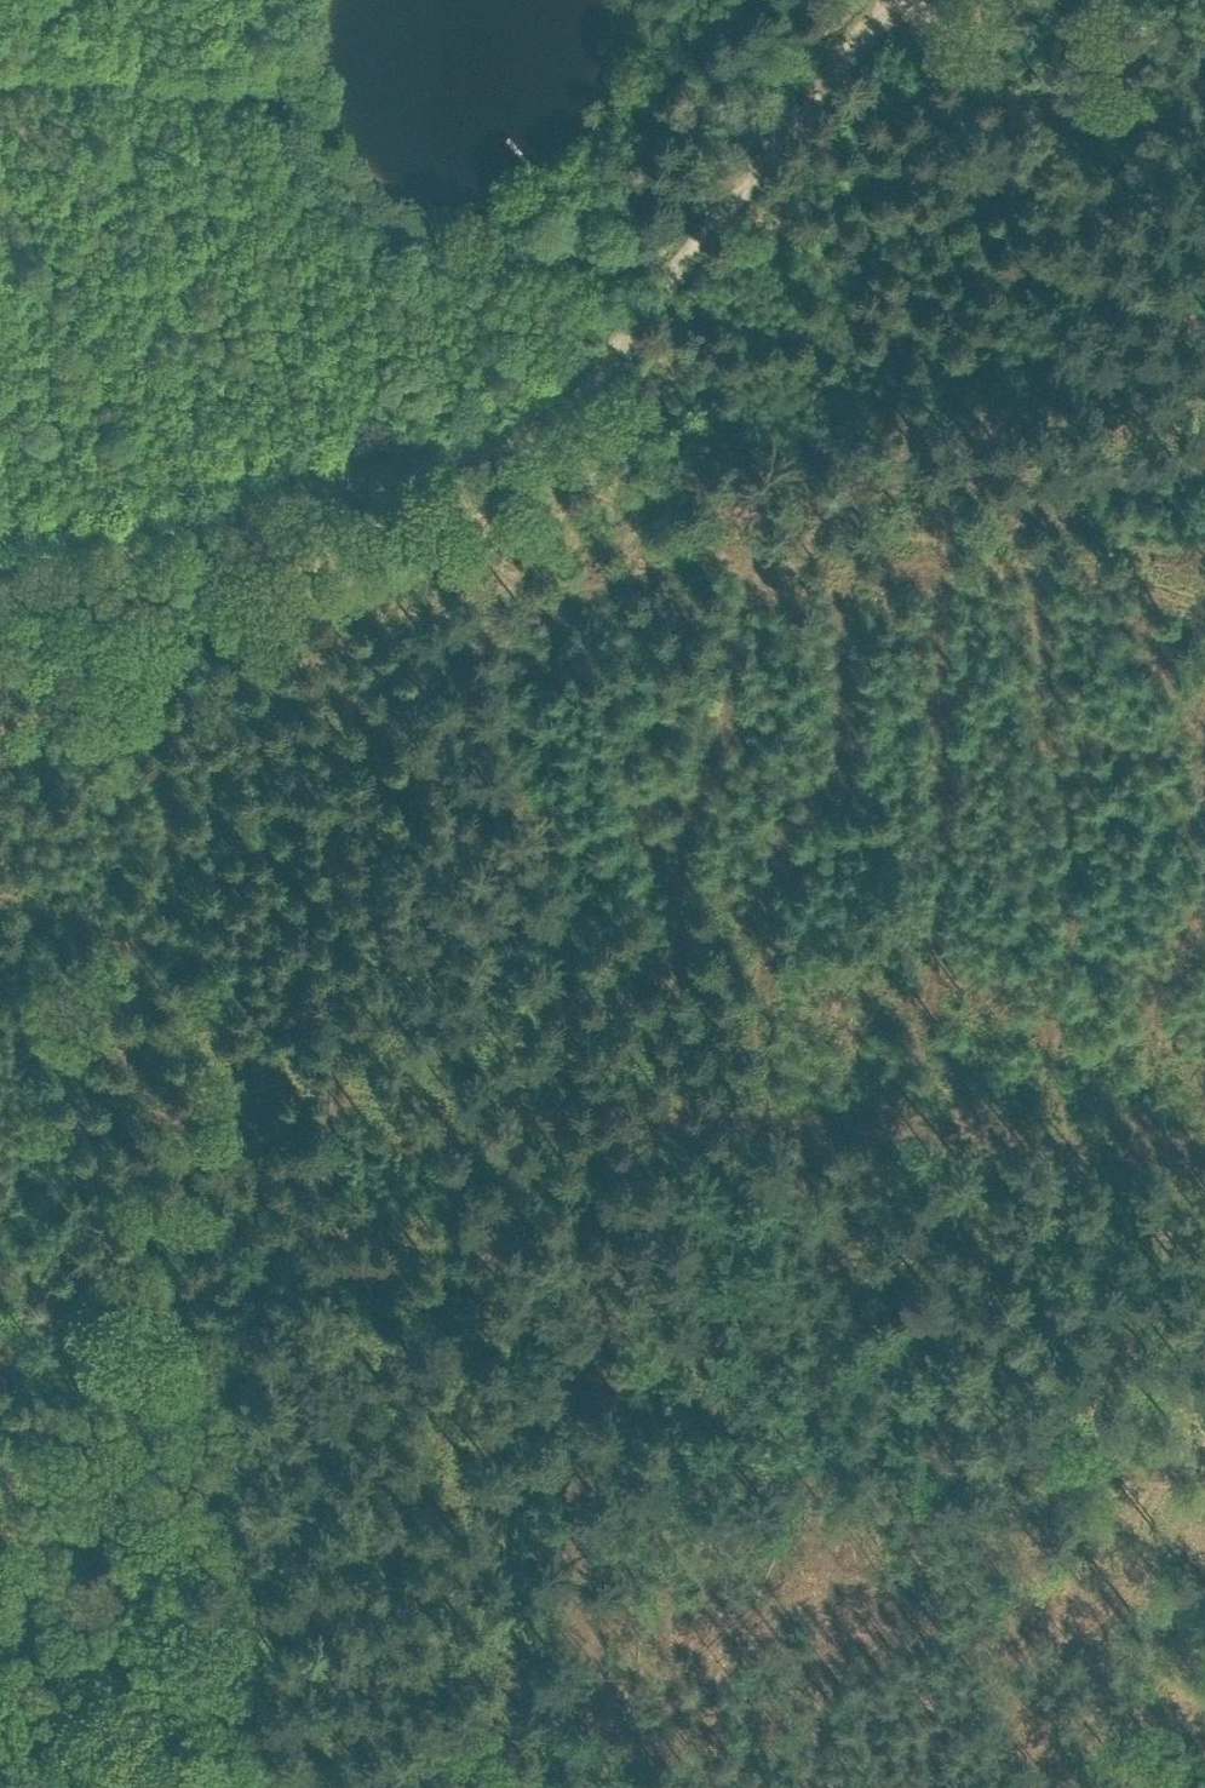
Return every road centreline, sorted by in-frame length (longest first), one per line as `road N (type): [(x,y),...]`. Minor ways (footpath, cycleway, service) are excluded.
road 1 (track): [(896,0),(594,381),(537,432),(0,573)]
road 2 (track): [(1204,1473),(781,1459),(604,1463),(551,1475),(525,1501),(525,1522),(532,1639),(558,1767),(550,1787)]
road 3 (track): [(244,511),(327,685),(342,773),(343,1164),(363,1364)]
road 4 (track): [(0,1595),(149,1565),(215,1563),(298,1574),(428,1644),(530,1787)]
road 5 (track): [(903,0),(1021,146),(1204,334)]

